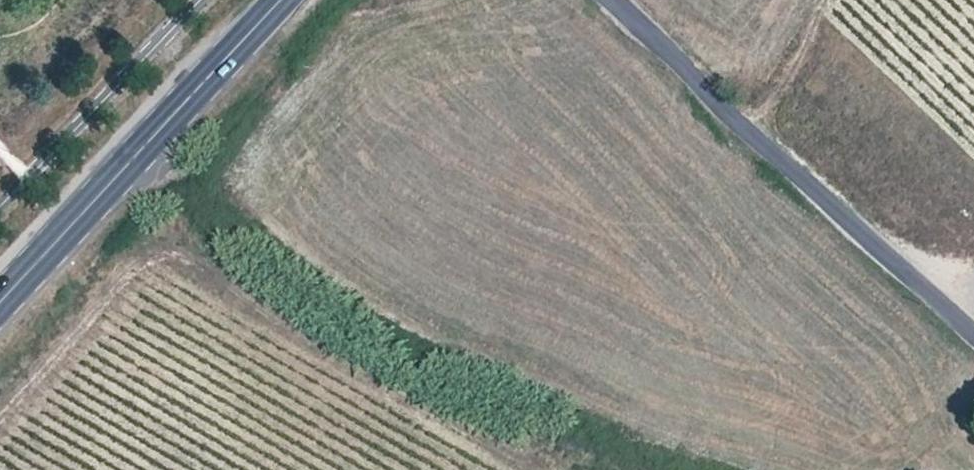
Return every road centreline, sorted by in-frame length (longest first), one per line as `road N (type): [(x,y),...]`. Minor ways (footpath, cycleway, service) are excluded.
road 1 (unclassified): [(973,332),(614,0)]
road 2 (secondary): [(0,309),(282,0)]

